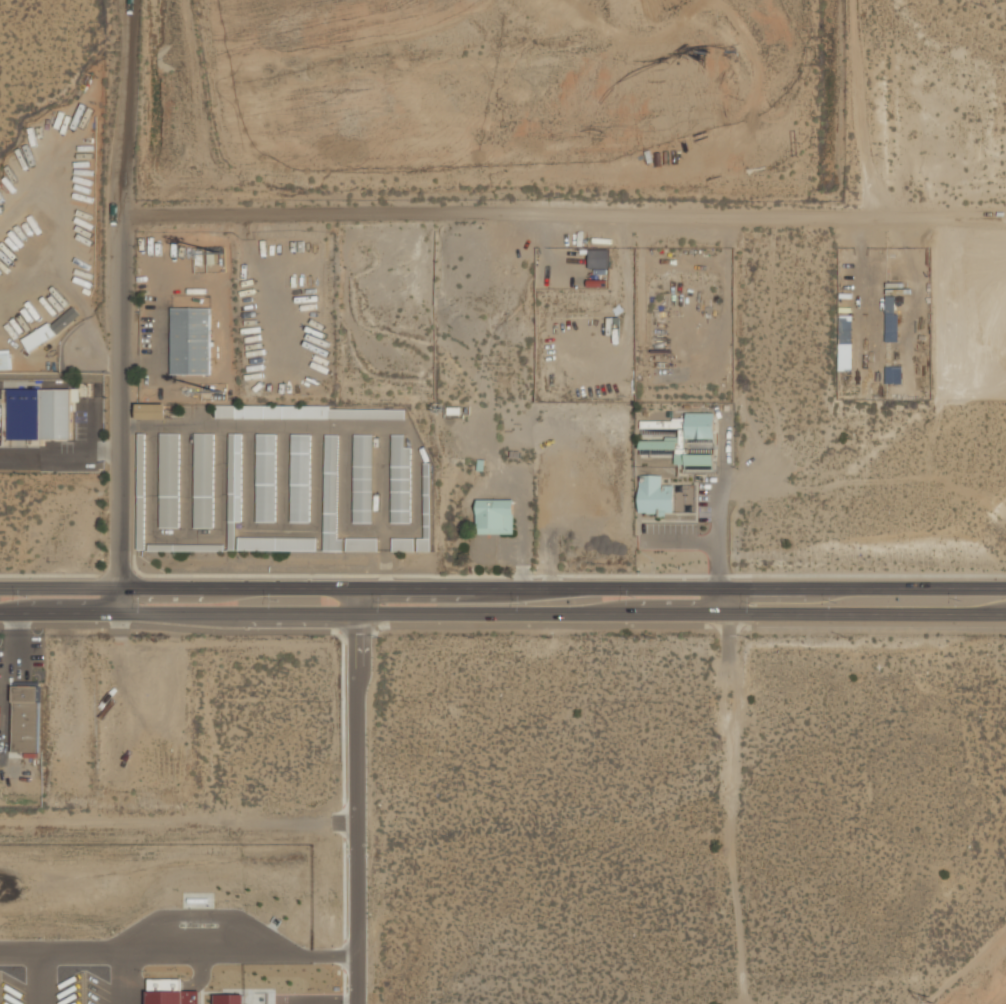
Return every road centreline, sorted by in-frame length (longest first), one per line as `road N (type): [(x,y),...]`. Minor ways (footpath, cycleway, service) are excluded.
road 1 (secondary): [(1005,590),(354,587)]
road 2 (secondary): [(354,613),(1005,616)]
road 3 (residential): [(354,587),(356,1003)]
road 4 (secondary): [(0,611),(354,613)]
road 5 (secondary): [(354,587),(0,587)]
road 6 (residential): [(353,821),(0,821)]

